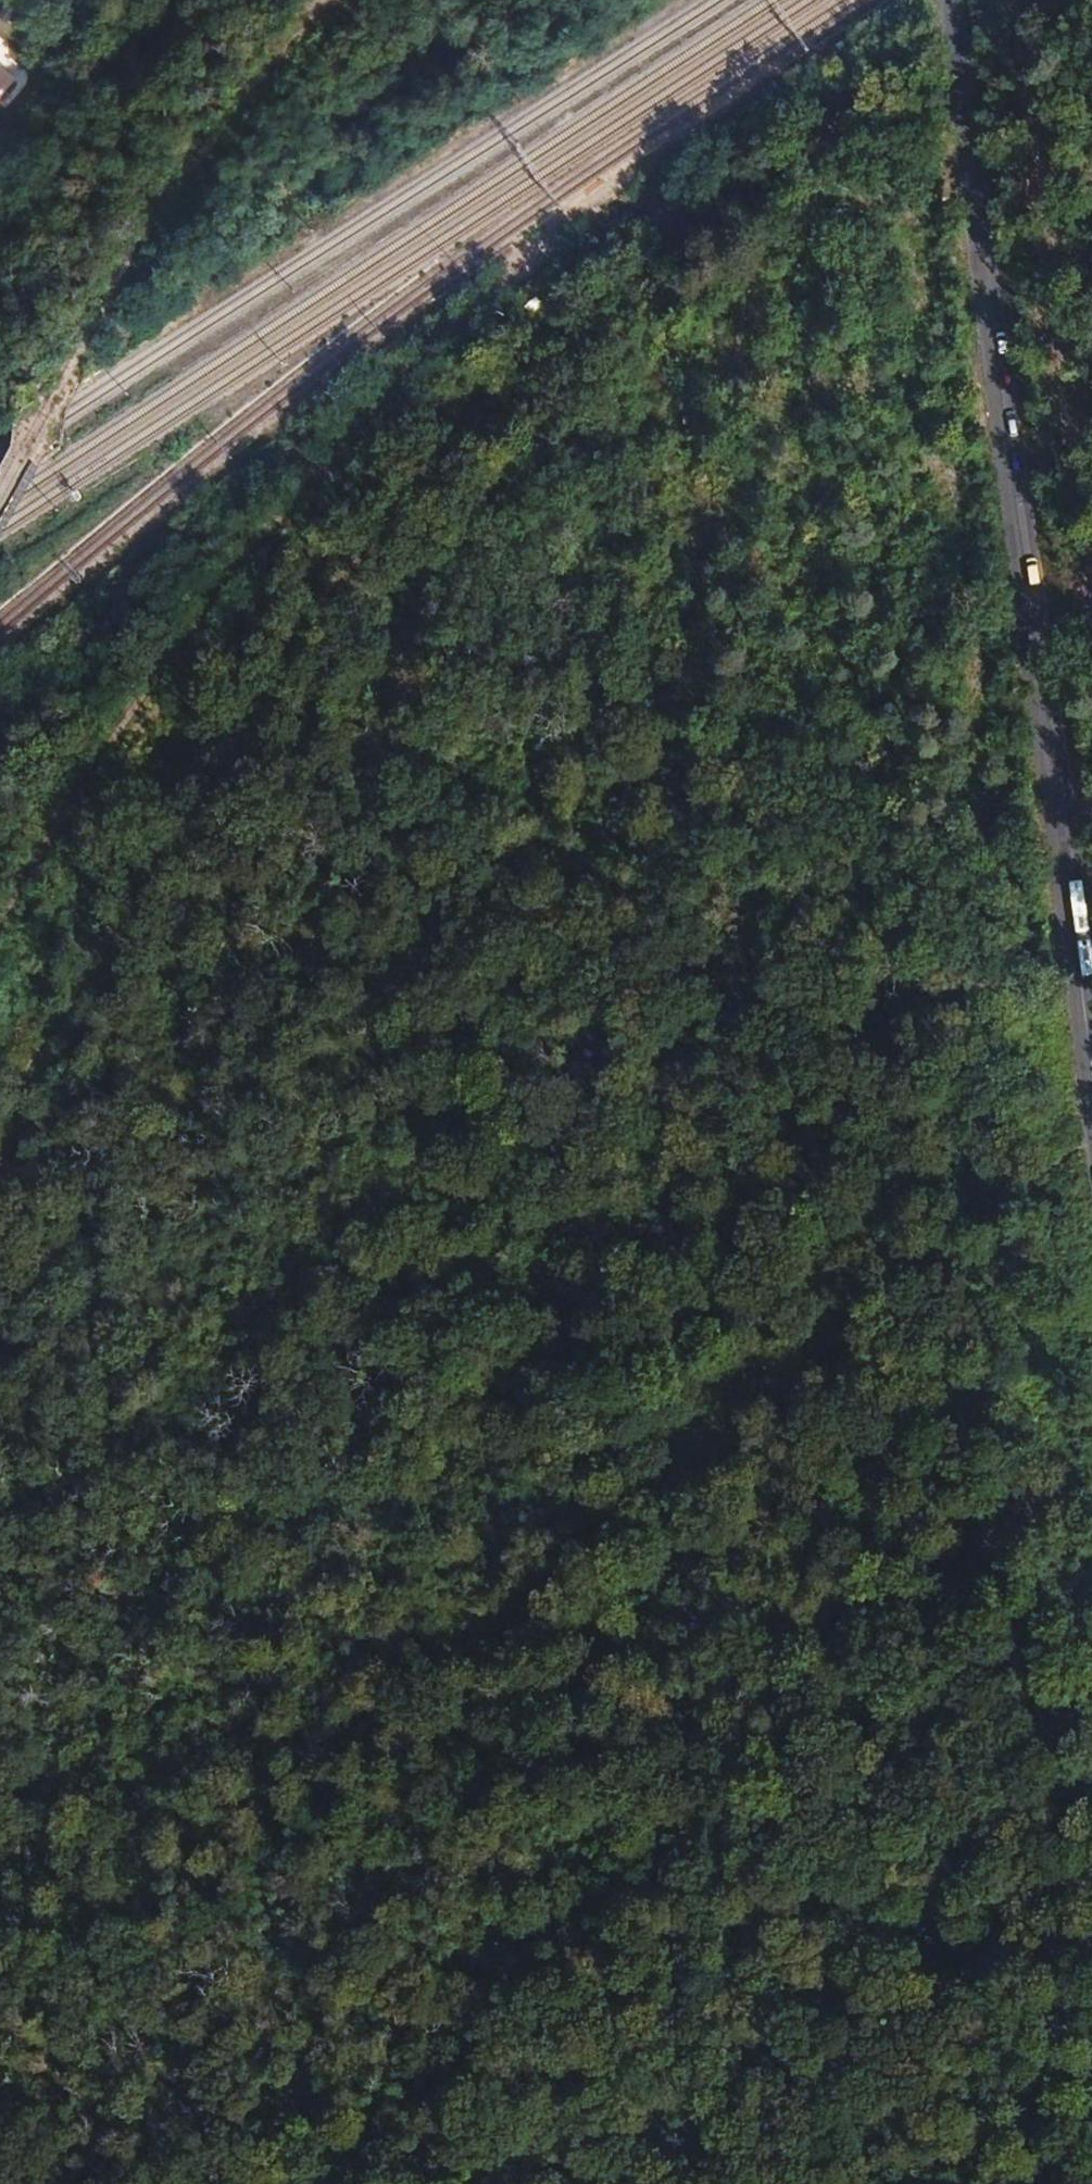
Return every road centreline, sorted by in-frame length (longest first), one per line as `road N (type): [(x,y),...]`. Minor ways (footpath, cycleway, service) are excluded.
road 1 (tertiary): [(946,0),(1091,1108)]

